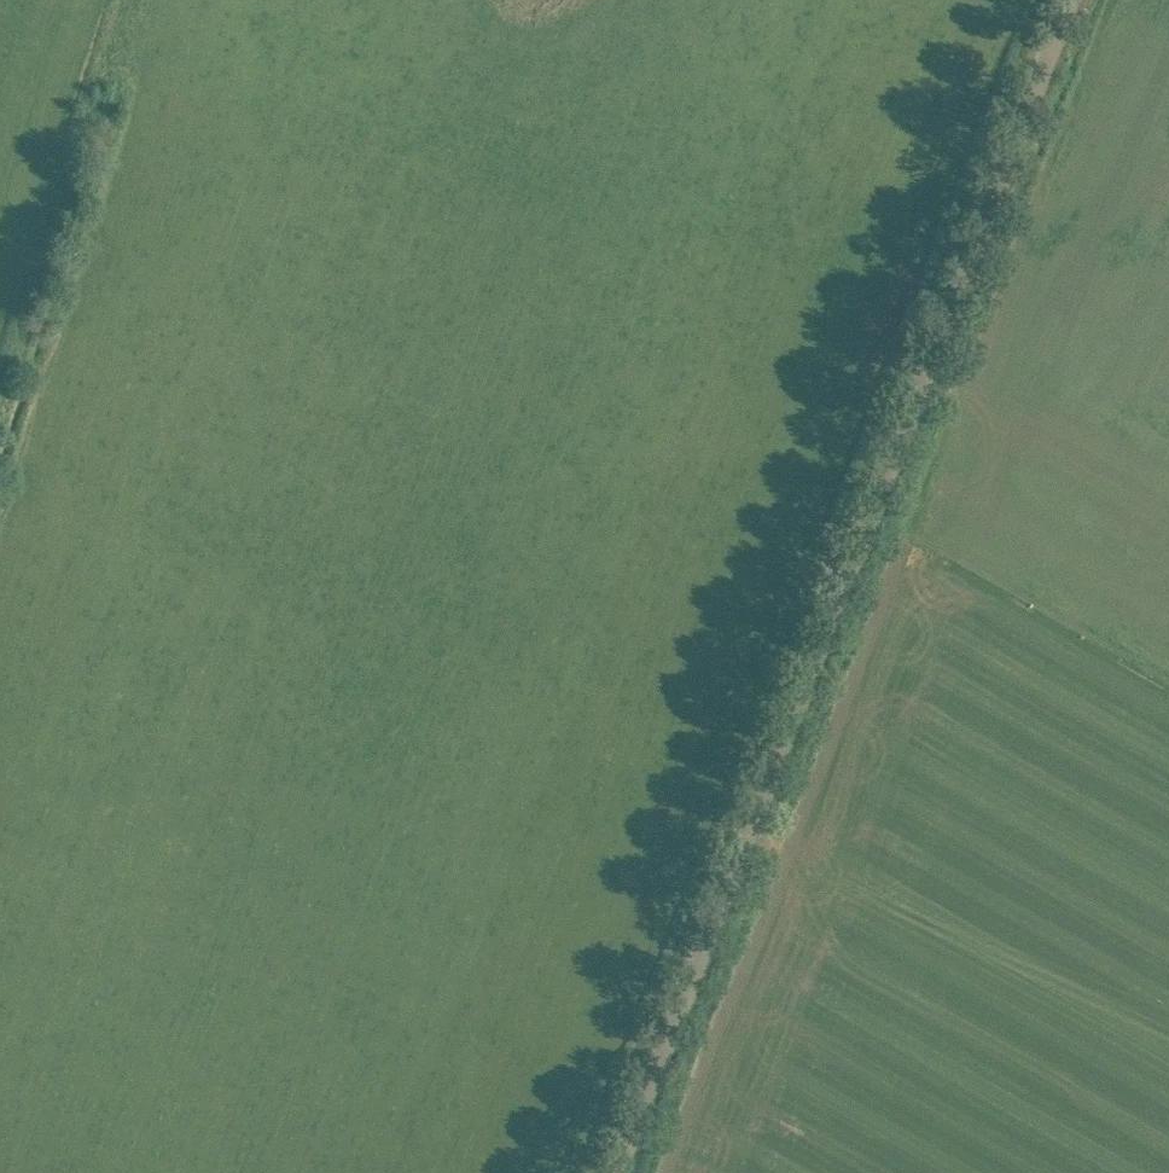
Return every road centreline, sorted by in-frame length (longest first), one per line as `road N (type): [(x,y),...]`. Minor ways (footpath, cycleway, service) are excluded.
road 1 (unclassified): [(617,1172),(1062,0)]

